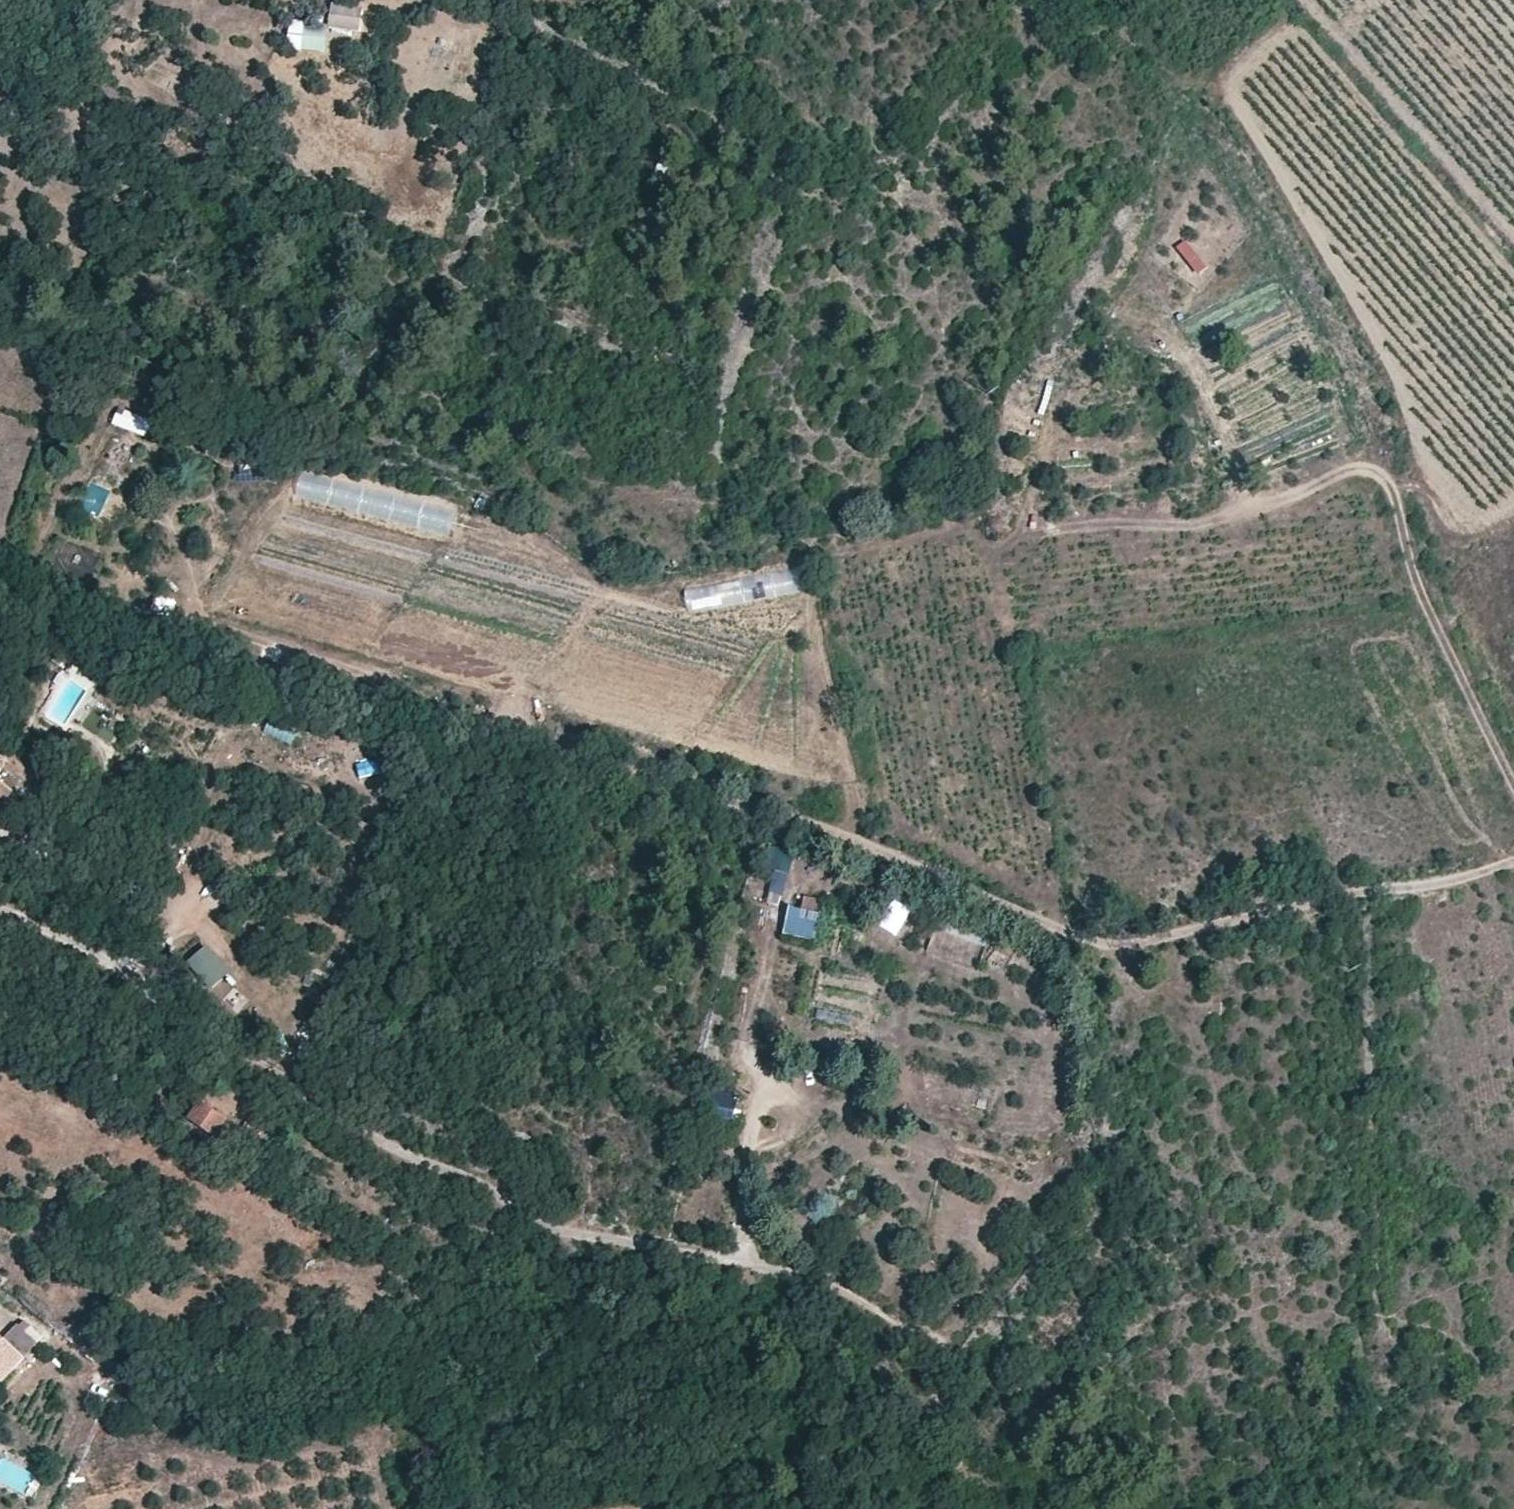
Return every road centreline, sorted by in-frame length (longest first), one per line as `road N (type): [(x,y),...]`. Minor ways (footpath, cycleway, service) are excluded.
road 1 (track): [(911,1330),(833,1283),(571,1234),(471,1172),(398,1153),(126,966),(0,909)]
road 2 (track): [(1513,777),(1414,577),(1396,499),(1381,471),(1347,468),(1282,500),(1184,525),(1152,524)]
road 3 (track): [(1513,864),(1084,957)]

